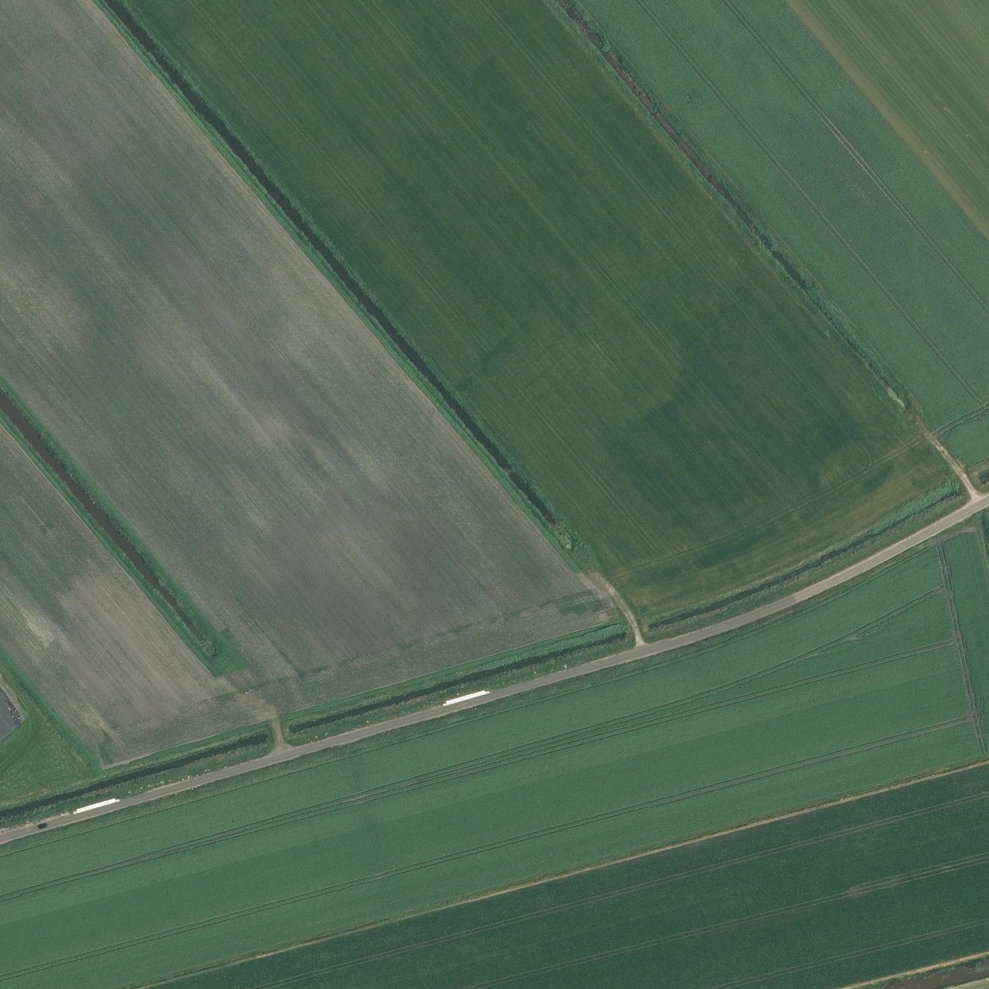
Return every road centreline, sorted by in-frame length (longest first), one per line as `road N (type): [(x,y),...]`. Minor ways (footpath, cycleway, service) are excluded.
road 1 (unclassified): [(0,839),(740,620),(988,500)]

